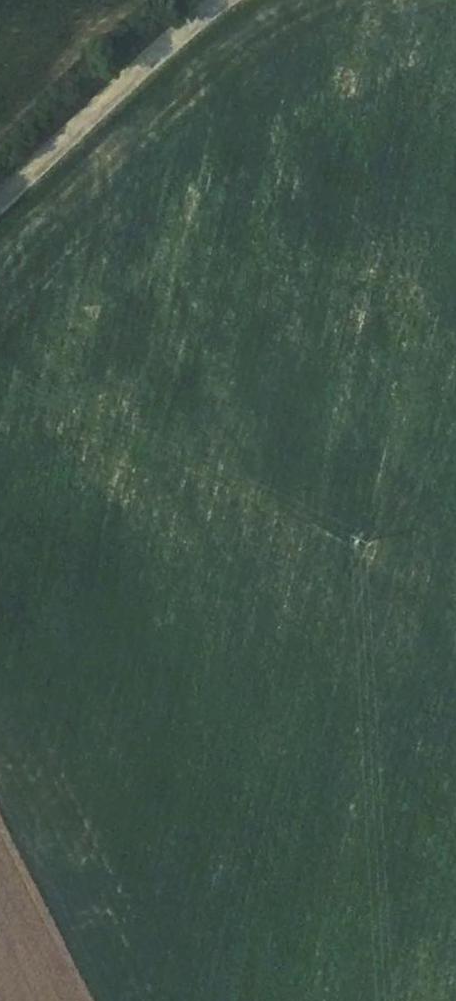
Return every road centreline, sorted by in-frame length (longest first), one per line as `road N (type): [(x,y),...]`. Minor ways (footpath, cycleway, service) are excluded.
road 1 (unclassified): [(0,200),(105,96),(222,0)]

